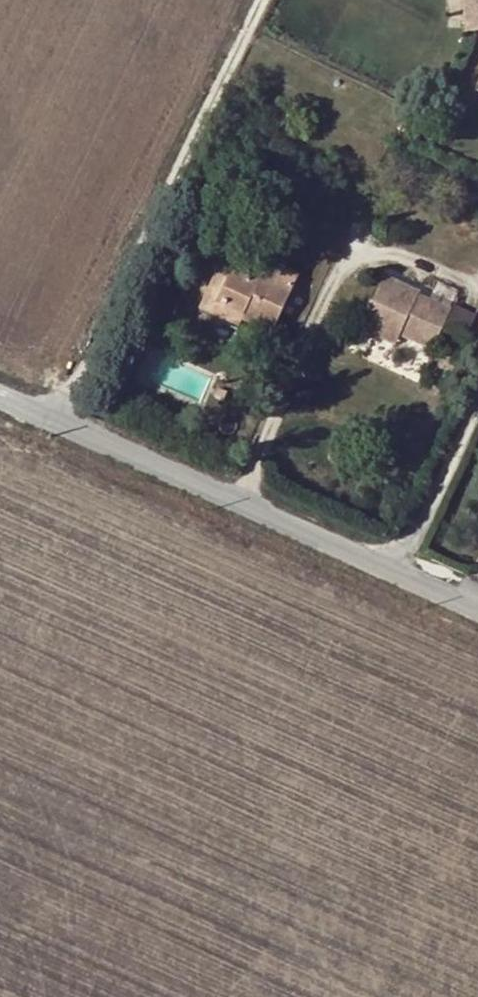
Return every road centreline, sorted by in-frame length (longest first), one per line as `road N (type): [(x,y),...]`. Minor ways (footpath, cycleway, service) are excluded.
road 1 (residential): [(51,410),(252,0)]
road 2 (unclassified): [(51,410),(393,563)]
road 3 (residential): [(477,386),(393,563)]

